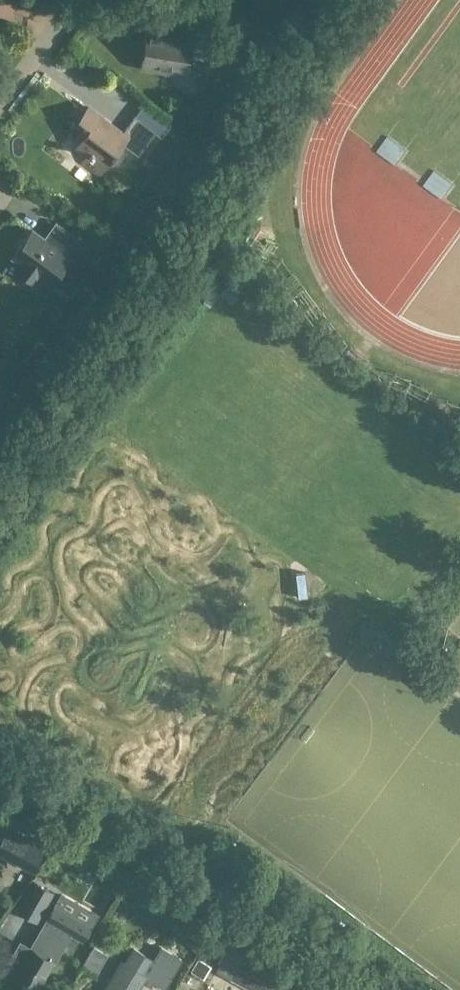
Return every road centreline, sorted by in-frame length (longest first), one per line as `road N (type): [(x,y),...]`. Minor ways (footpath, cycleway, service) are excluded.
road 1 (residential): [(0,110),(76,0)]

